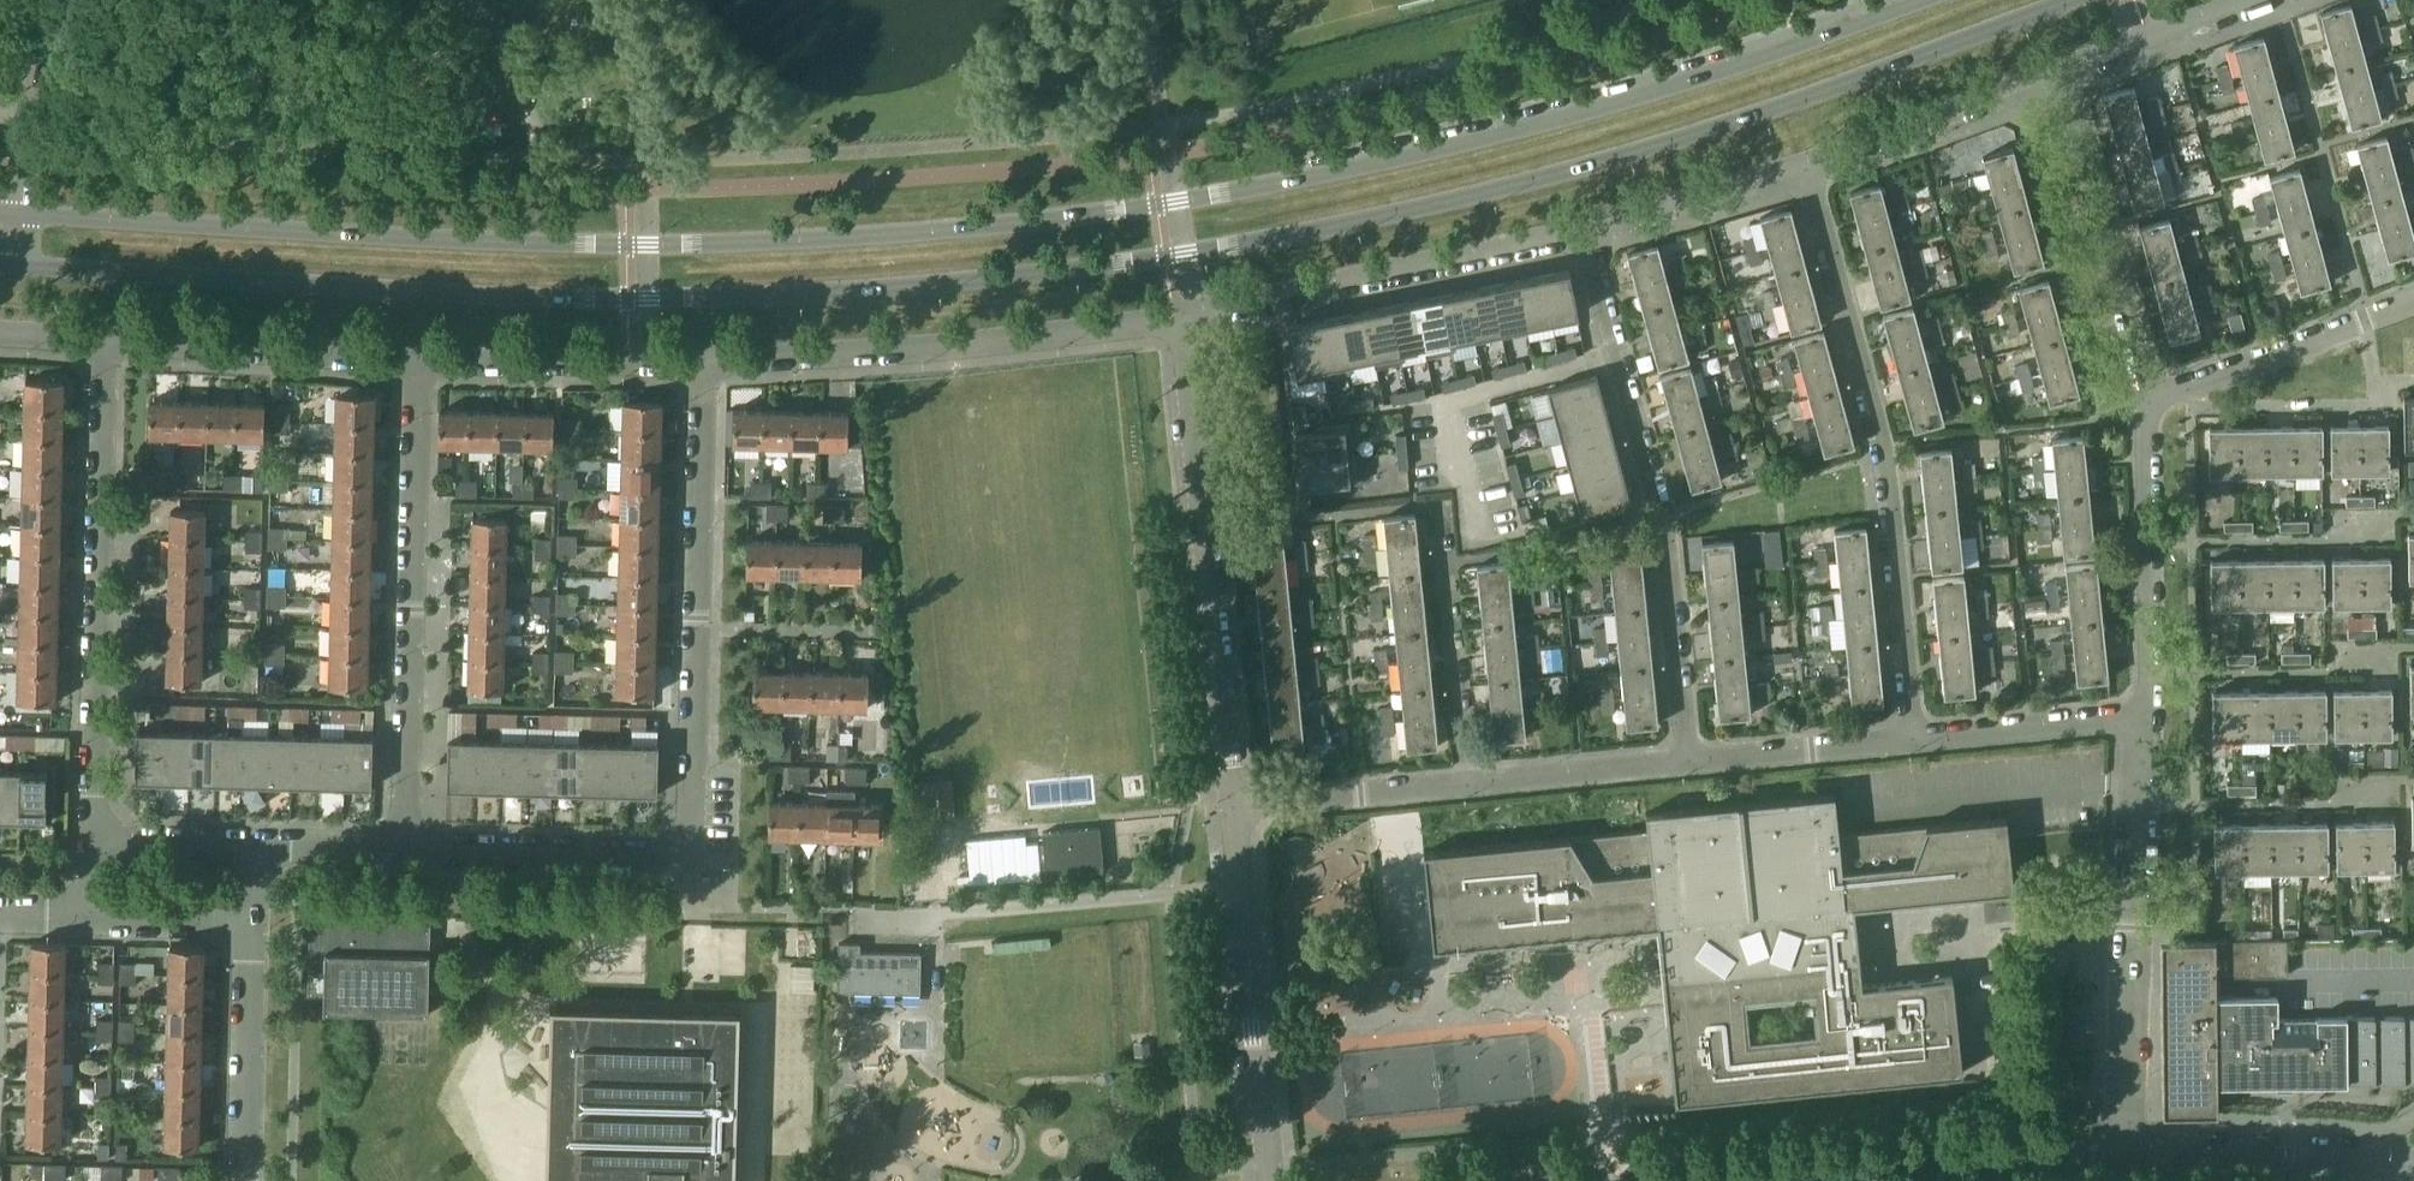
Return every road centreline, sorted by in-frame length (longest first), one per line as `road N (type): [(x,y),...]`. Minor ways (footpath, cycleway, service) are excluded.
road 1 (secondary): [(0,265),(625,299),(983,279),(1164,257),(1434,205),(1788,106),(2066,0)]
road 2 (secondary): [(1920,0),(1771,55),(1402,156),(1157,204),(914,232),(626,244),(0,214)]
road 3 (residential): [(703,362),(698,856),(408,849)]
road 4 (residential): [(1917,735),(1890,468),(1810,165)]
road 5 (residential): [(1695,759),(1667,524),(1583,231)]
road 6 (residential): [(91,841),(103,342)]
road 7 (residential): [(1238,810),(1183,322)]
road 8 (residential): [(408,849),(414,365)]
road 9 (residential): [(703,362),(1183,322)]
road 10 (residential): [(2128,1153),(2143,718)]
road 11 (residential): [(1183,322),(1583,231)]
road 12 (residential): [(1266,1180),(1238,810)]
road 13 (residential): [(2147,401),(2059,72)]
road 14 (residential): [(2143,718),(2147,401)]
road 15 (residential): [(103,342),(414,365)]
road 16 (residential): [(414,365),(703,362)]
road 17 (residential): [(2147,401),(2258,350),(2413,296)]
road 18 (residential): [(1465,784),(1440,505)]
road 19 (residential): [(1810,165),(2059,72)]
road 20 (residential): [(2128,1153),(2389,1165)]
road 21 (residential): [(246,1180),(251,923)]
road 22 (residential): [(1583,231),(1810,165)]
road 23 (residential): [(1465,784),(1695,759)]
road 24 (residential): [(1238,810),(1465,784)]
road 25 (residential): [(1917,735),(2143,718)]
road 26 (residential): [(1695,759),(1917,735)]
road 27 (residential): [(2059,72),(2252,0)]
road 28 (residential): [(254,845),(91,841)]
road 29 (residential): [(90,916),(251,923)]
road 30 (residential): [(408,849),(254,845)]
road 31 (residential): [(1844,1180),(1997,1166)]
road 32 (residential): [(1997,1166),(2128,1153)]

